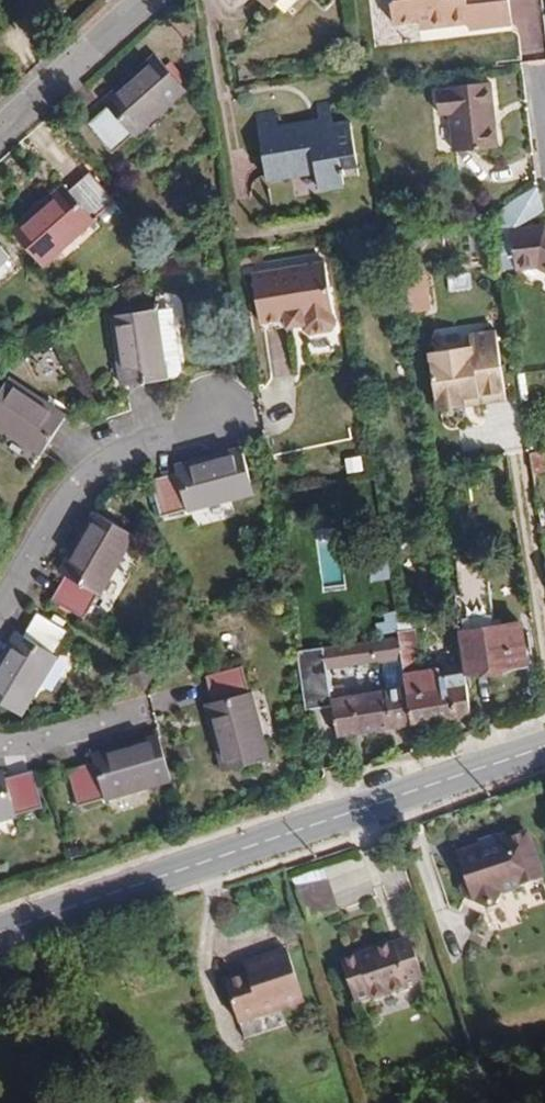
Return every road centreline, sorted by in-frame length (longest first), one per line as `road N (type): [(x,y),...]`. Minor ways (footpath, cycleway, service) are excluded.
road 1 (primary): [(0,934),(544,744)]
road 2 (residential): [(0,650),(101,473),(251,408)]
road 3 (residential): [(0,129),(145,0)]
road 4 (residential): [(0,748),(139,716)]

